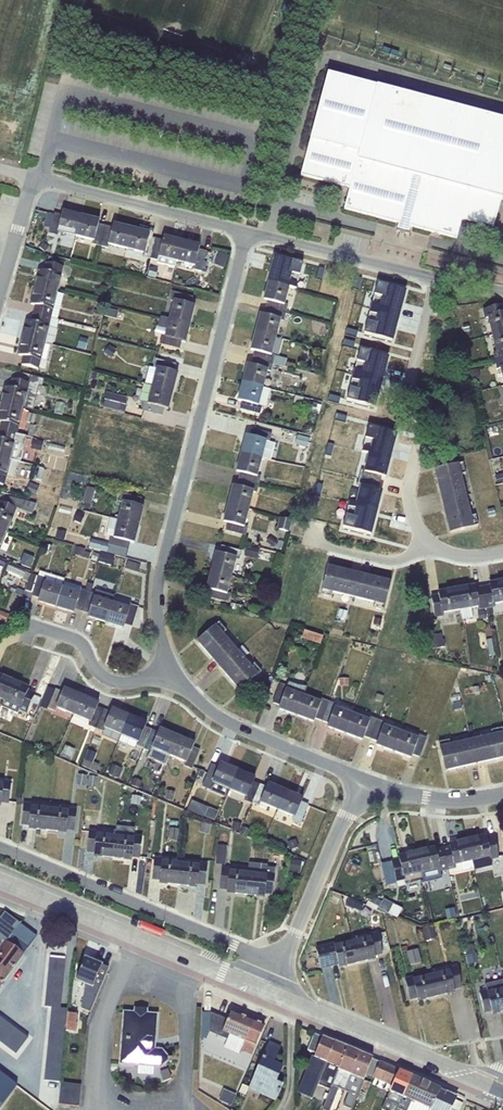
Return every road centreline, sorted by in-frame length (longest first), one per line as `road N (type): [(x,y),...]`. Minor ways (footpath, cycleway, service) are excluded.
road 1 (residential): [(169,659),(154,615),(160,574),(246,231)]
road 2 (residential): [(0,297),(32,178),(246,231)]
road 3 (residential): [(284,960),(0,839)]
road 4 (tertiary): [(271,994),(0,879)]
road 5 (tertiary): [(487,1085),(271,994)]
road 6 (residential): [(364,782),(232,721),(169,659)]
road 7 (residential): [(246,231),(438,279)]
road 8 (residential): [(284,960),(364,782)]
road 9 (residential): [(29,622),(74,633),(120,681),(169,659)]
road 10 (residential): [(502,792),(437,798),(364,782)]

